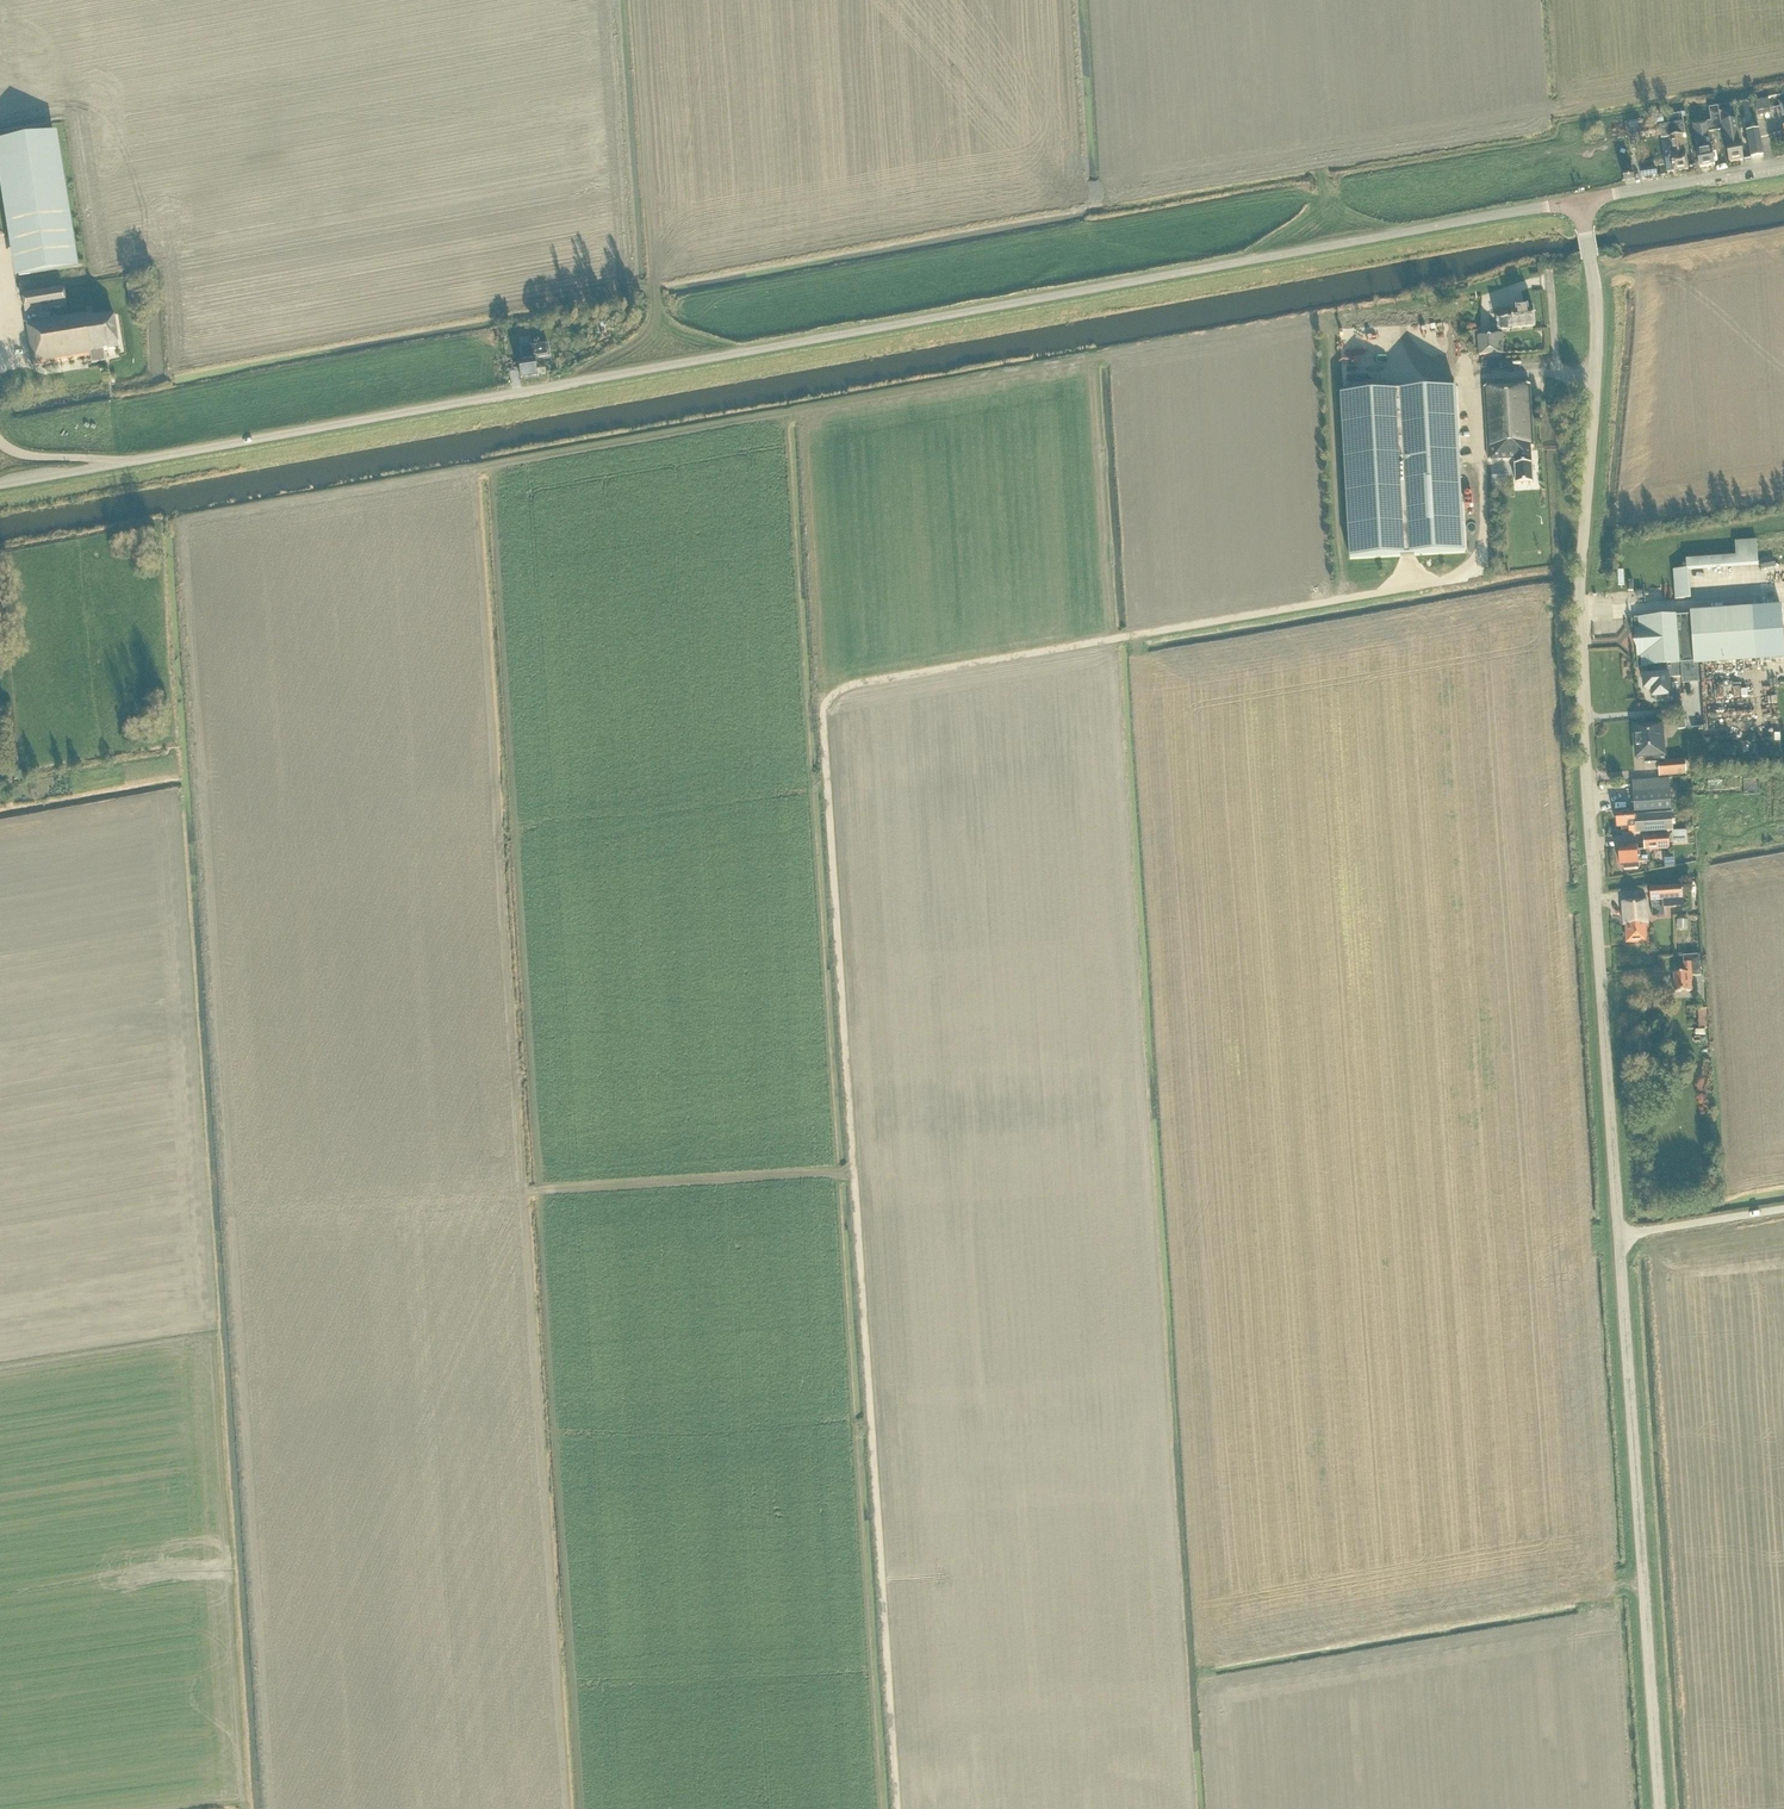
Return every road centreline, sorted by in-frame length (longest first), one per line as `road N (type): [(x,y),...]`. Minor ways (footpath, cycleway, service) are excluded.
road 1 (tertiary): [(1659,1808),(1578,645),(1597,339),(1579,201)]
road 2 (unclassified): [(1579,201),(0,486)]
road 3 (tertiary): [(1579,201),(1783,164)]
road 4 (track): [(1618,1235),(1783,1209)]

